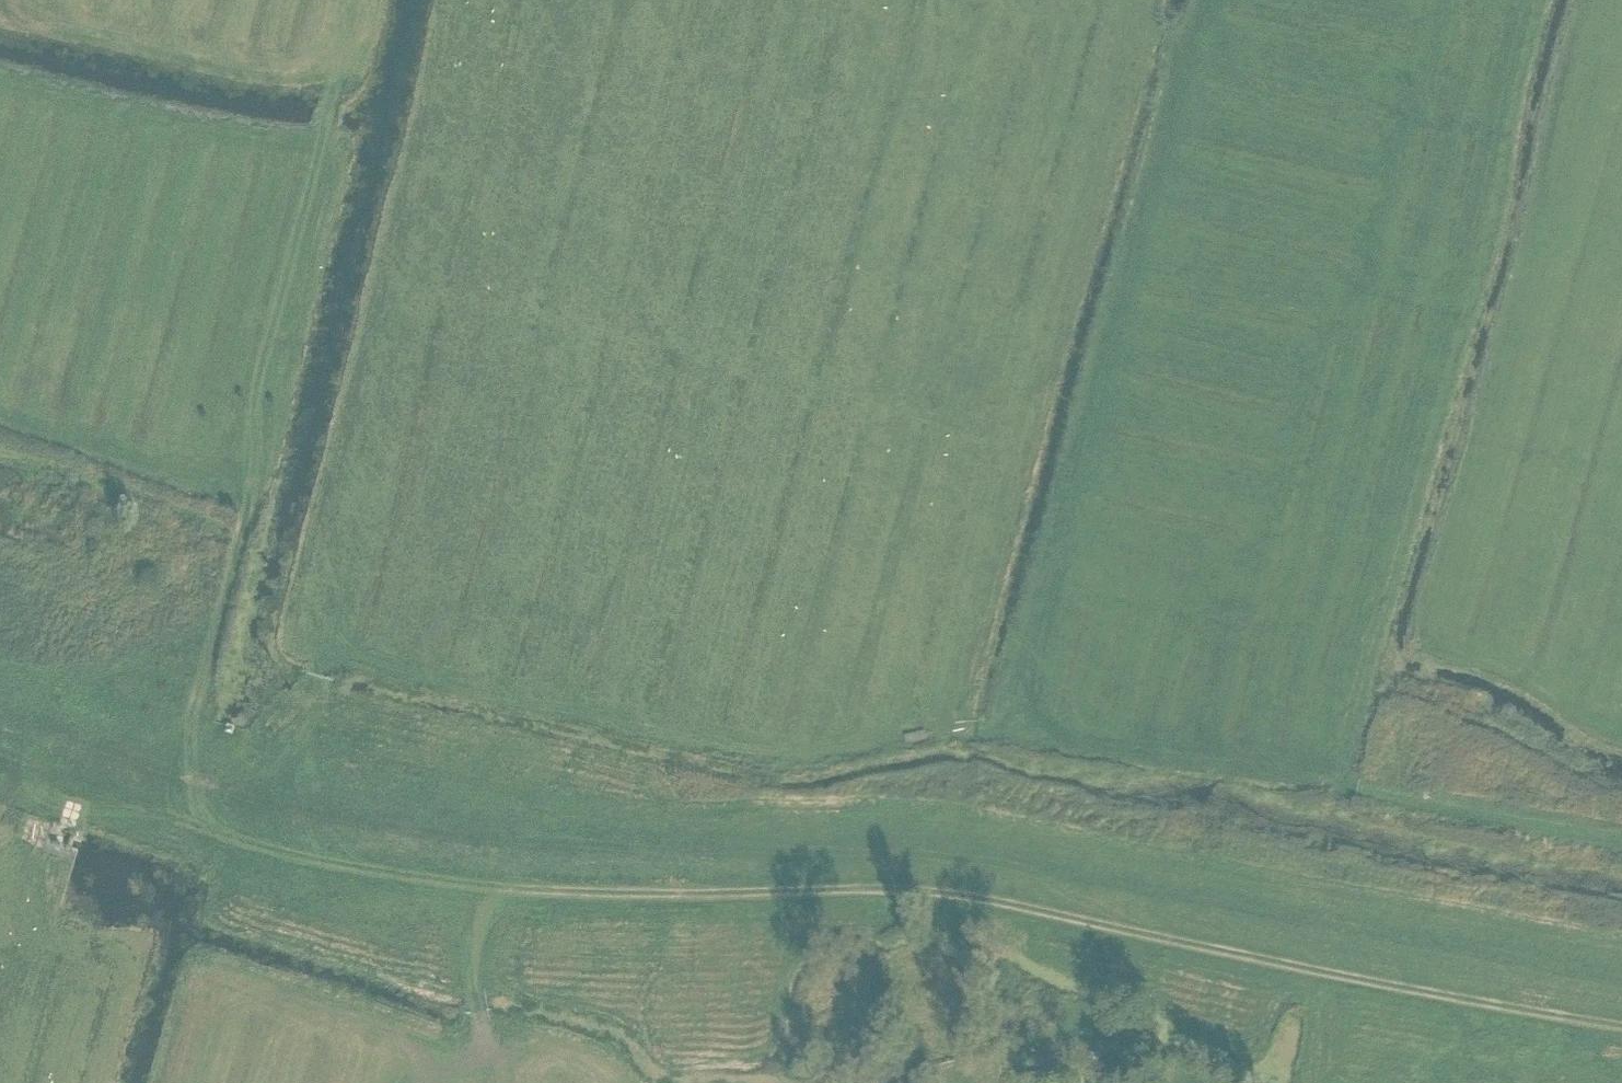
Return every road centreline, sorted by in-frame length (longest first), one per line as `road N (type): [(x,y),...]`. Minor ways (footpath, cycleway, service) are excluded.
road 1 (track): [(1621,1024),(942,892),(582,893),(389,873),(262,846),(0,761)]

